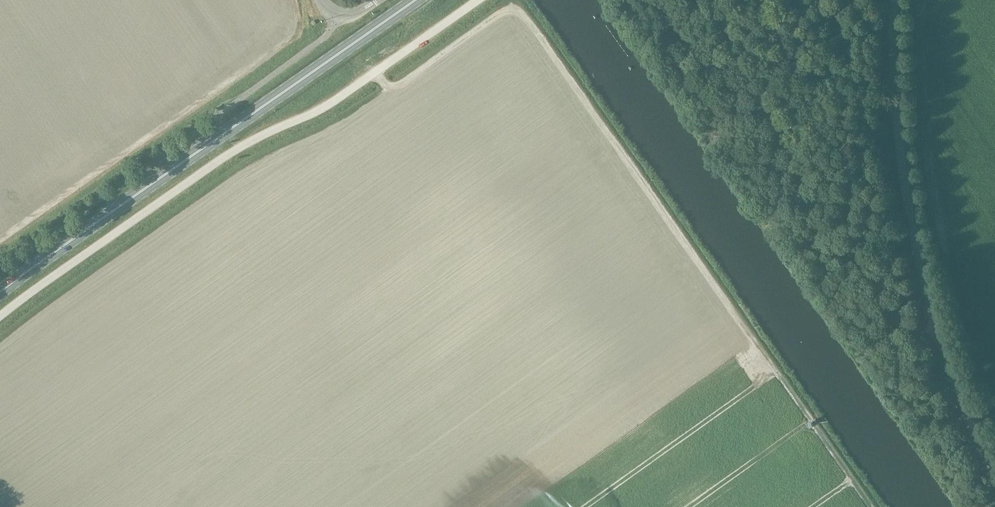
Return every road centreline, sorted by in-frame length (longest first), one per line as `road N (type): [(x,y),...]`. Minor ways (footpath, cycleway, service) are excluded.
road 1 (unclassified): [(0,318),(249,142),(331,102),(477,0)]
road 2 (primary): [(0,293),(416,0)]
road 3 (unclassified): [(994,472),(937,327),(911,228),(895,100),(892,0)]

